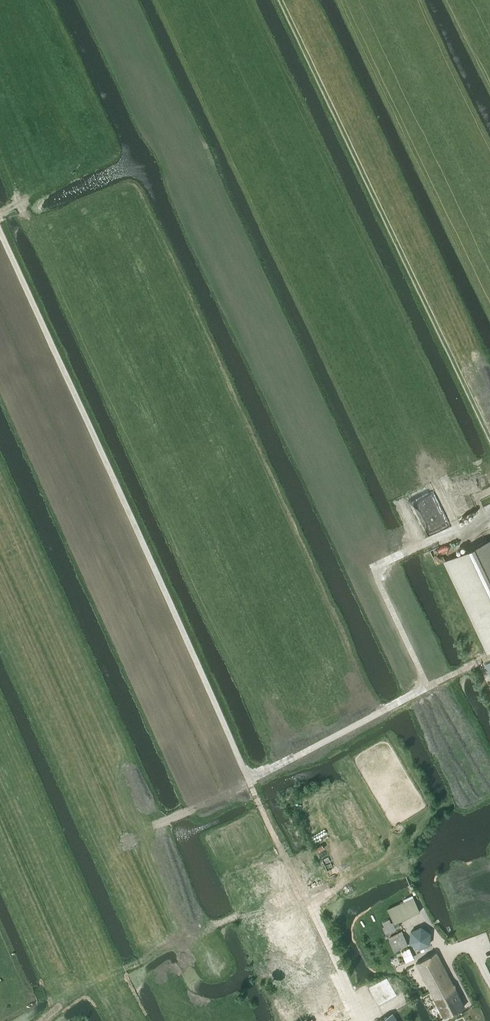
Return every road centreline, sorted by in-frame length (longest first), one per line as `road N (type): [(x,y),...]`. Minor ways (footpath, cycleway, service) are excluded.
road 1 (track): [(0,228),(364,1020)]
road 2 (track): [(489,438),(280,0)]

